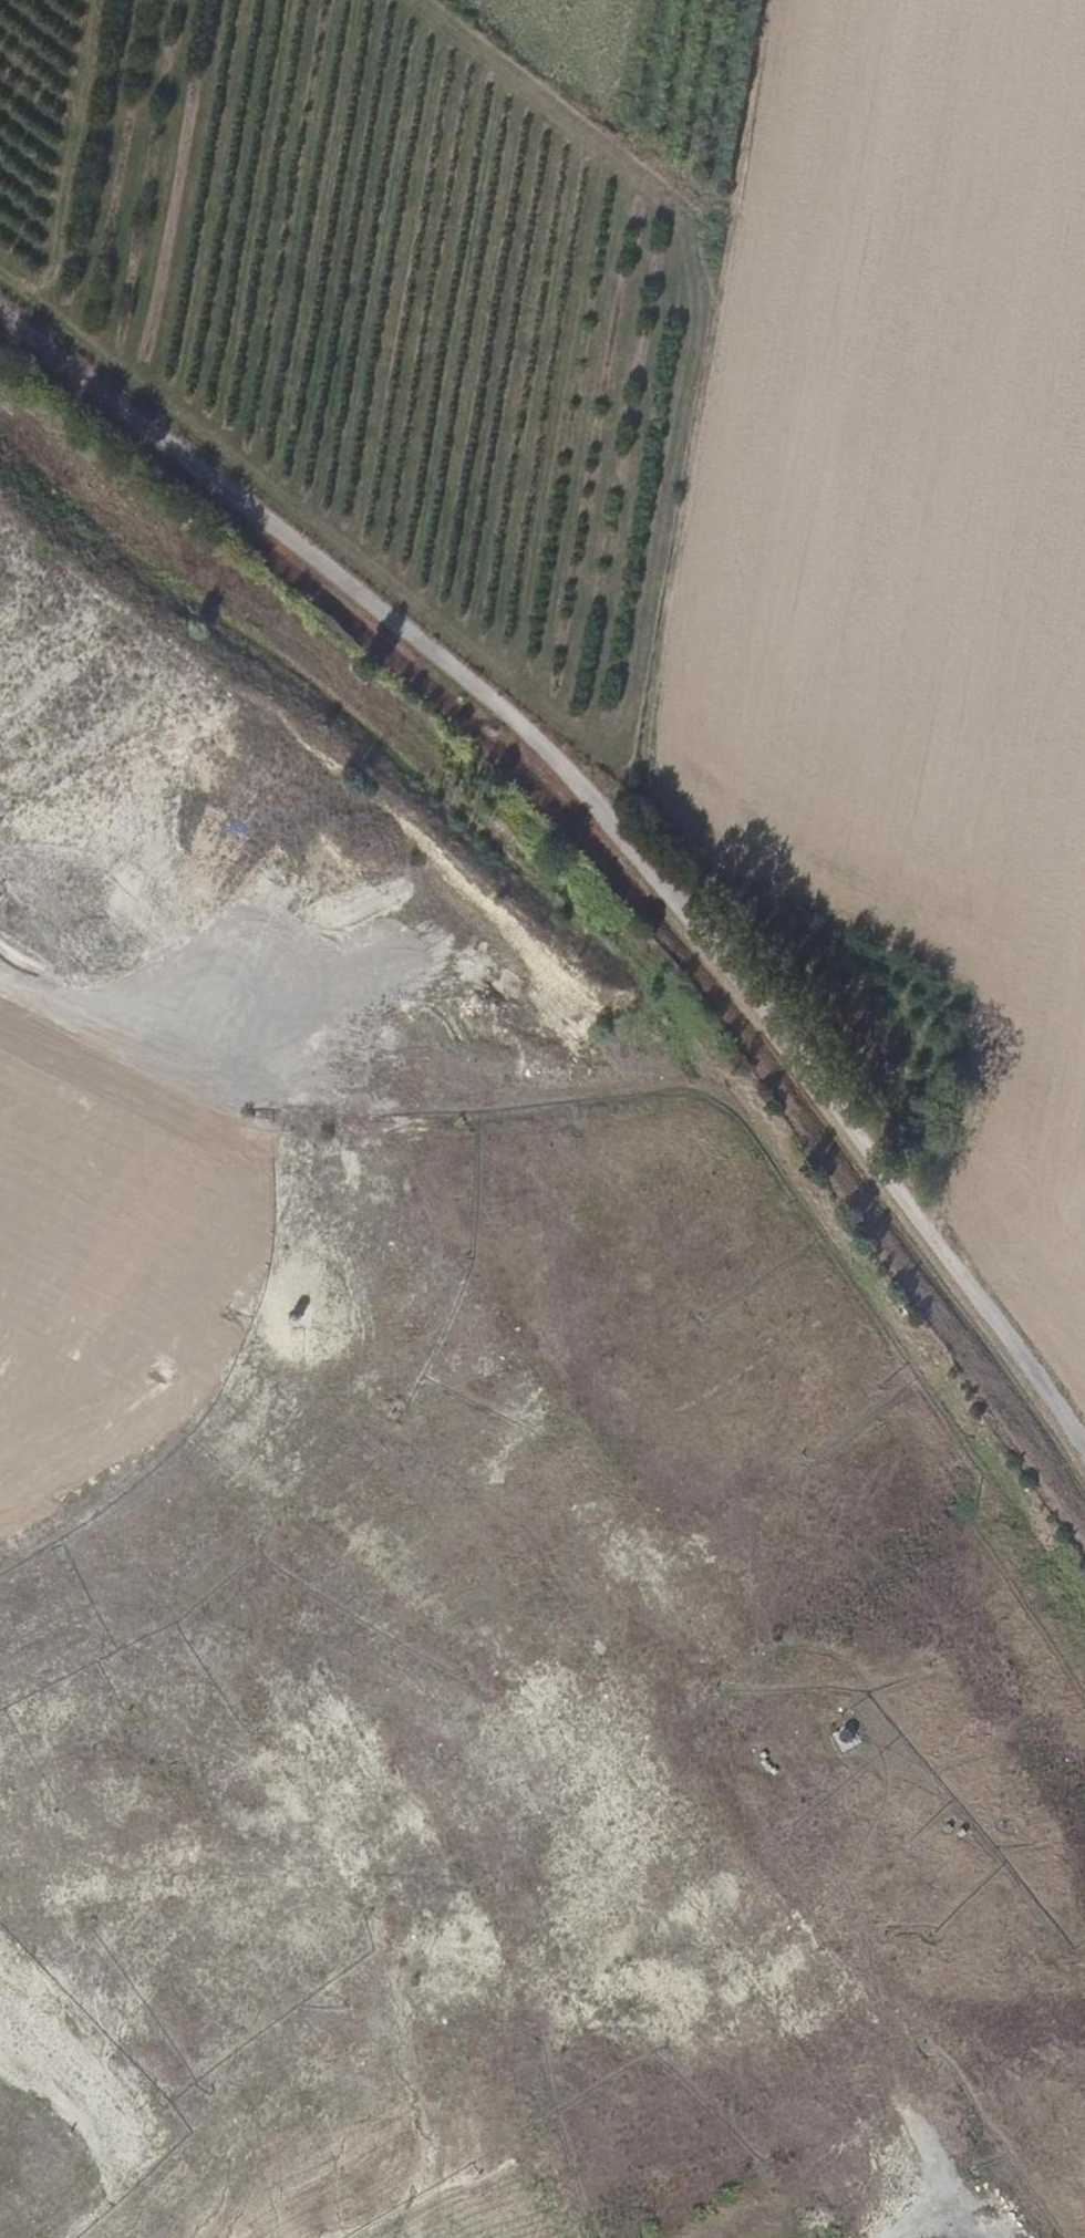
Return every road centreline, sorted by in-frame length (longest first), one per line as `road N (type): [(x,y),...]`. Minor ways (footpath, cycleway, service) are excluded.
road 1 (track): [(1084,1449),(751,994),(544,754),(453,668),(0,312)]
road 2 (track): [(0,955),(123,1036),(246,1067)]

